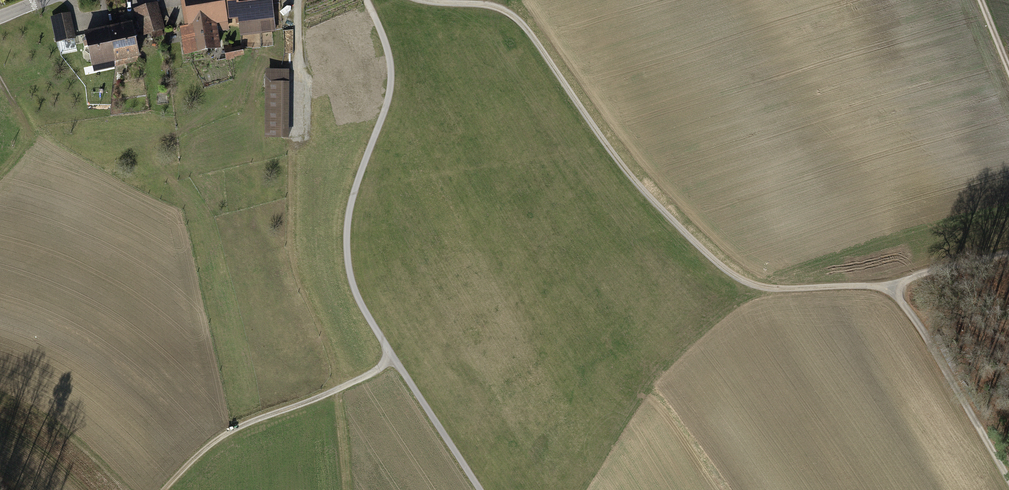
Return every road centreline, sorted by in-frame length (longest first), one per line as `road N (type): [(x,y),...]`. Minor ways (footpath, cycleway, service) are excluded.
road 1 (track): [(422,0),(513,15),(622,167),(730,273),(769,288),(884,288)]
road 2 (track): [(481,489),(350,279),(350,206),(391,76),(367,0)]
road 3 (track): [(392,355),(368,375),(217,437),(164,489)]
road 4 (track): [(884,288),(927,338),(1008,480)]
road 5 (track): [(884,288),(1008,252)]

